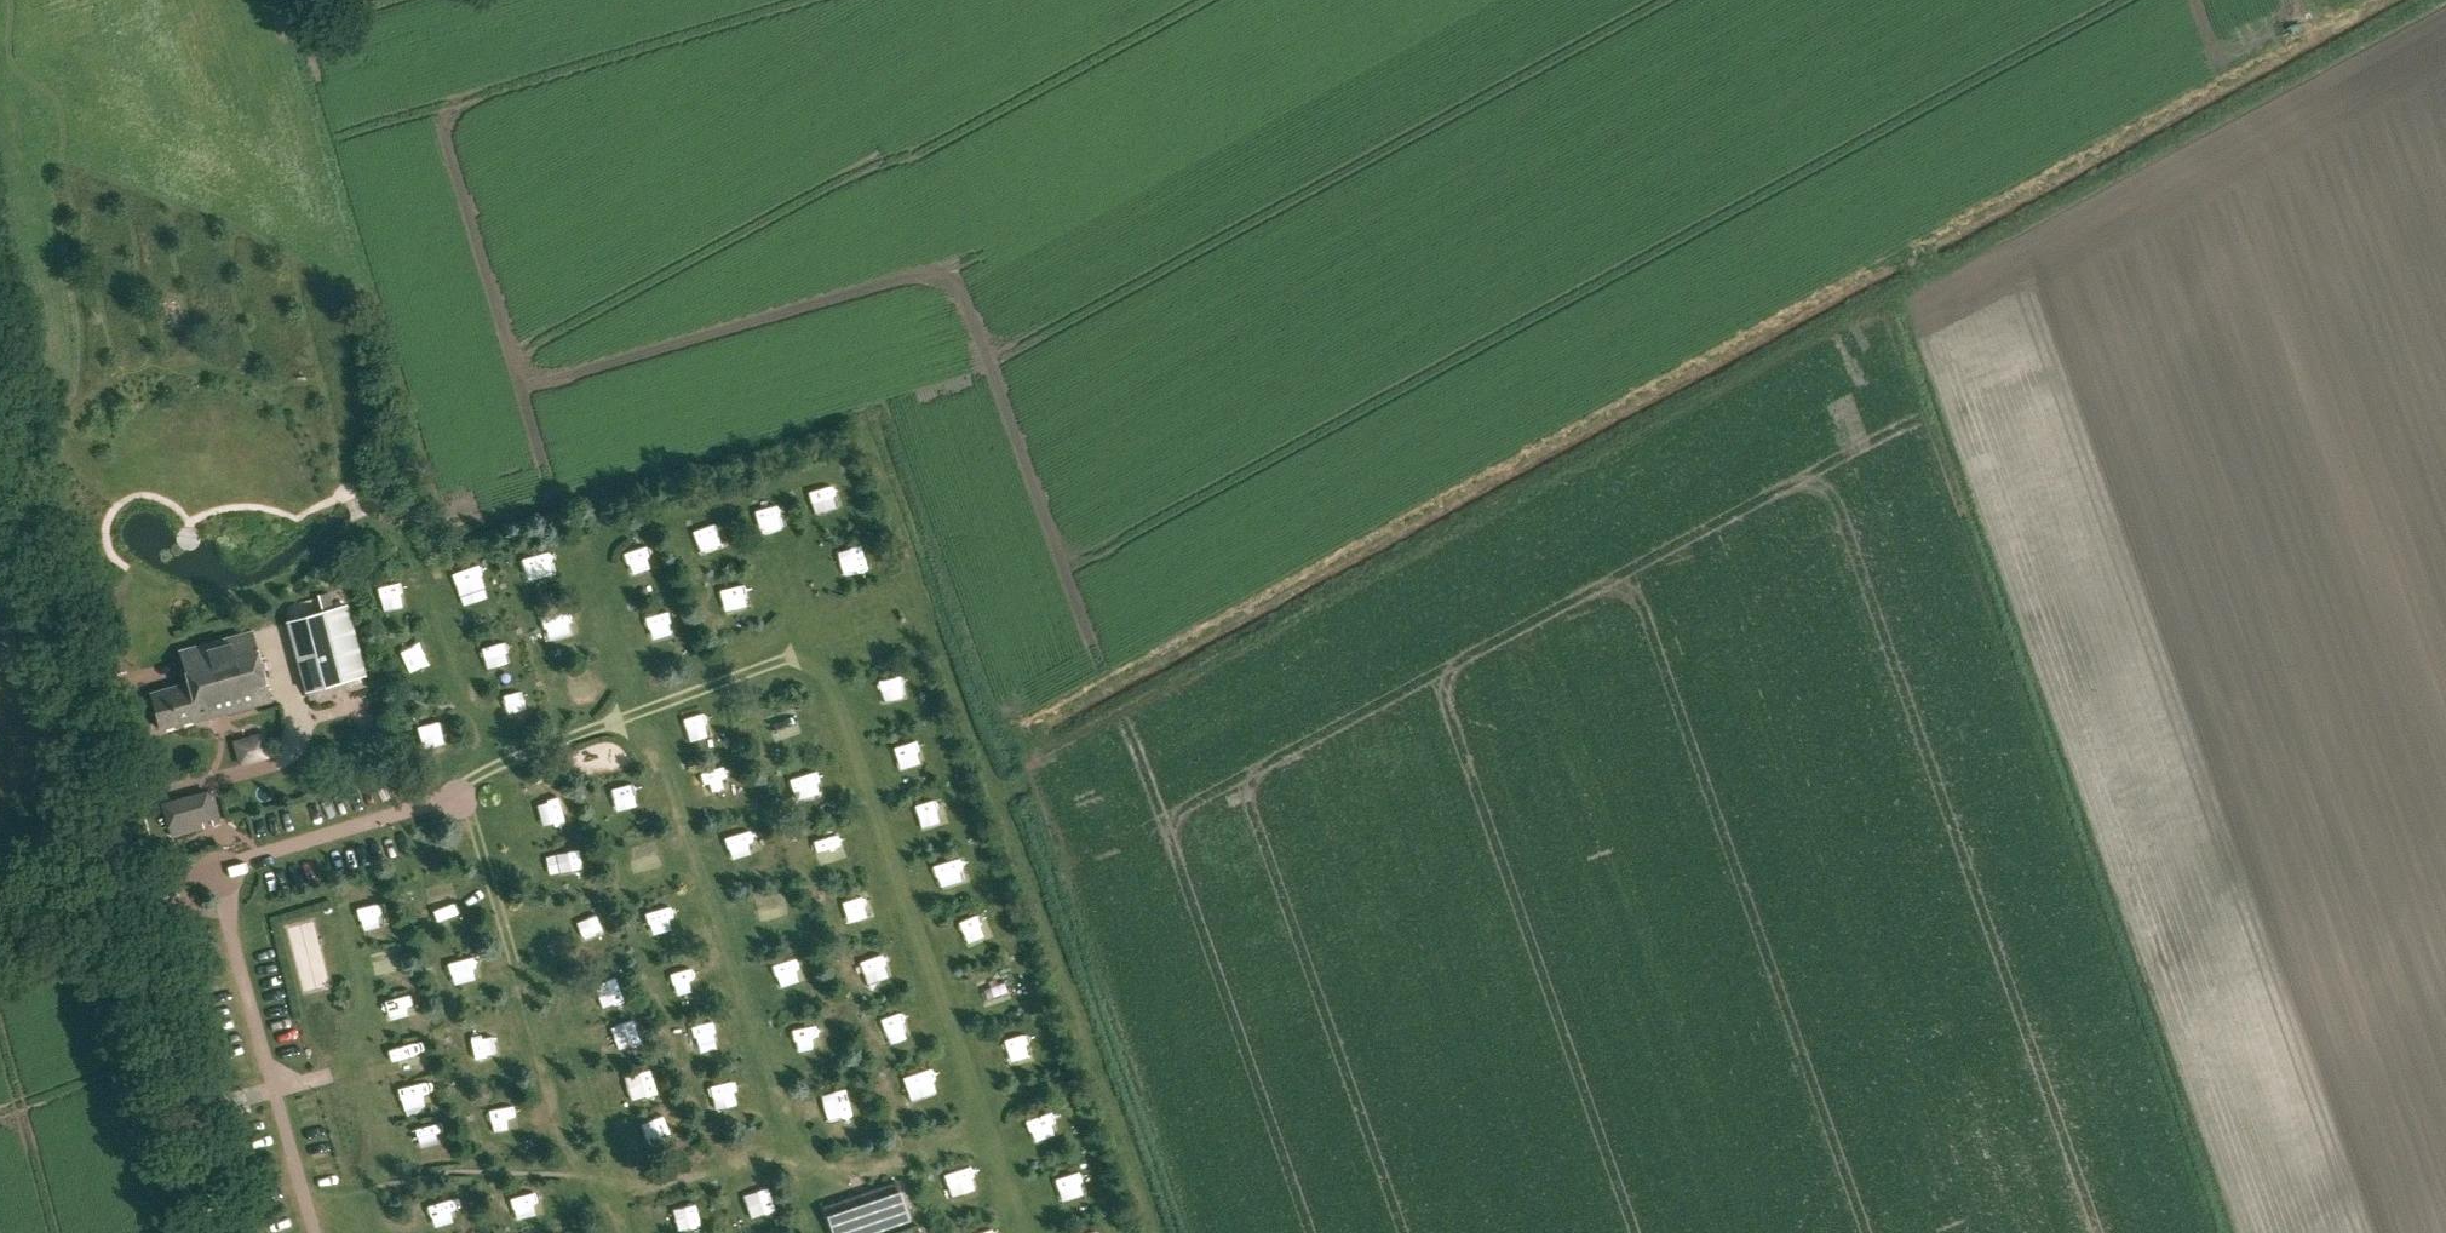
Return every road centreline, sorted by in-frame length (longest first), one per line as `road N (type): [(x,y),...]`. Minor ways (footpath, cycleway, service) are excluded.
road 1 (tertiary): [(223,1232),(0,392)]
road 2 (track): [(0,899),(120,853)]

